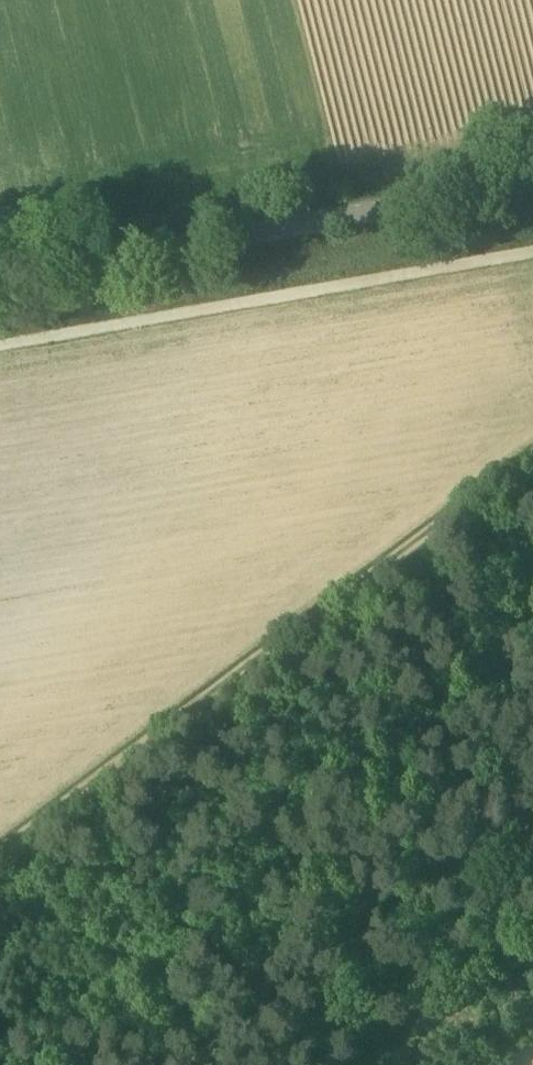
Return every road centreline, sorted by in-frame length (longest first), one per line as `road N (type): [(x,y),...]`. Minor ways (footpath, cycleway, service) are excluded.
road 1 (track): [(0,850),(532,455)]
road 2 (tertiary): [(0,277),(532,183)]
road 3 (track): [(317,1064),(98,830),(75,793)]

